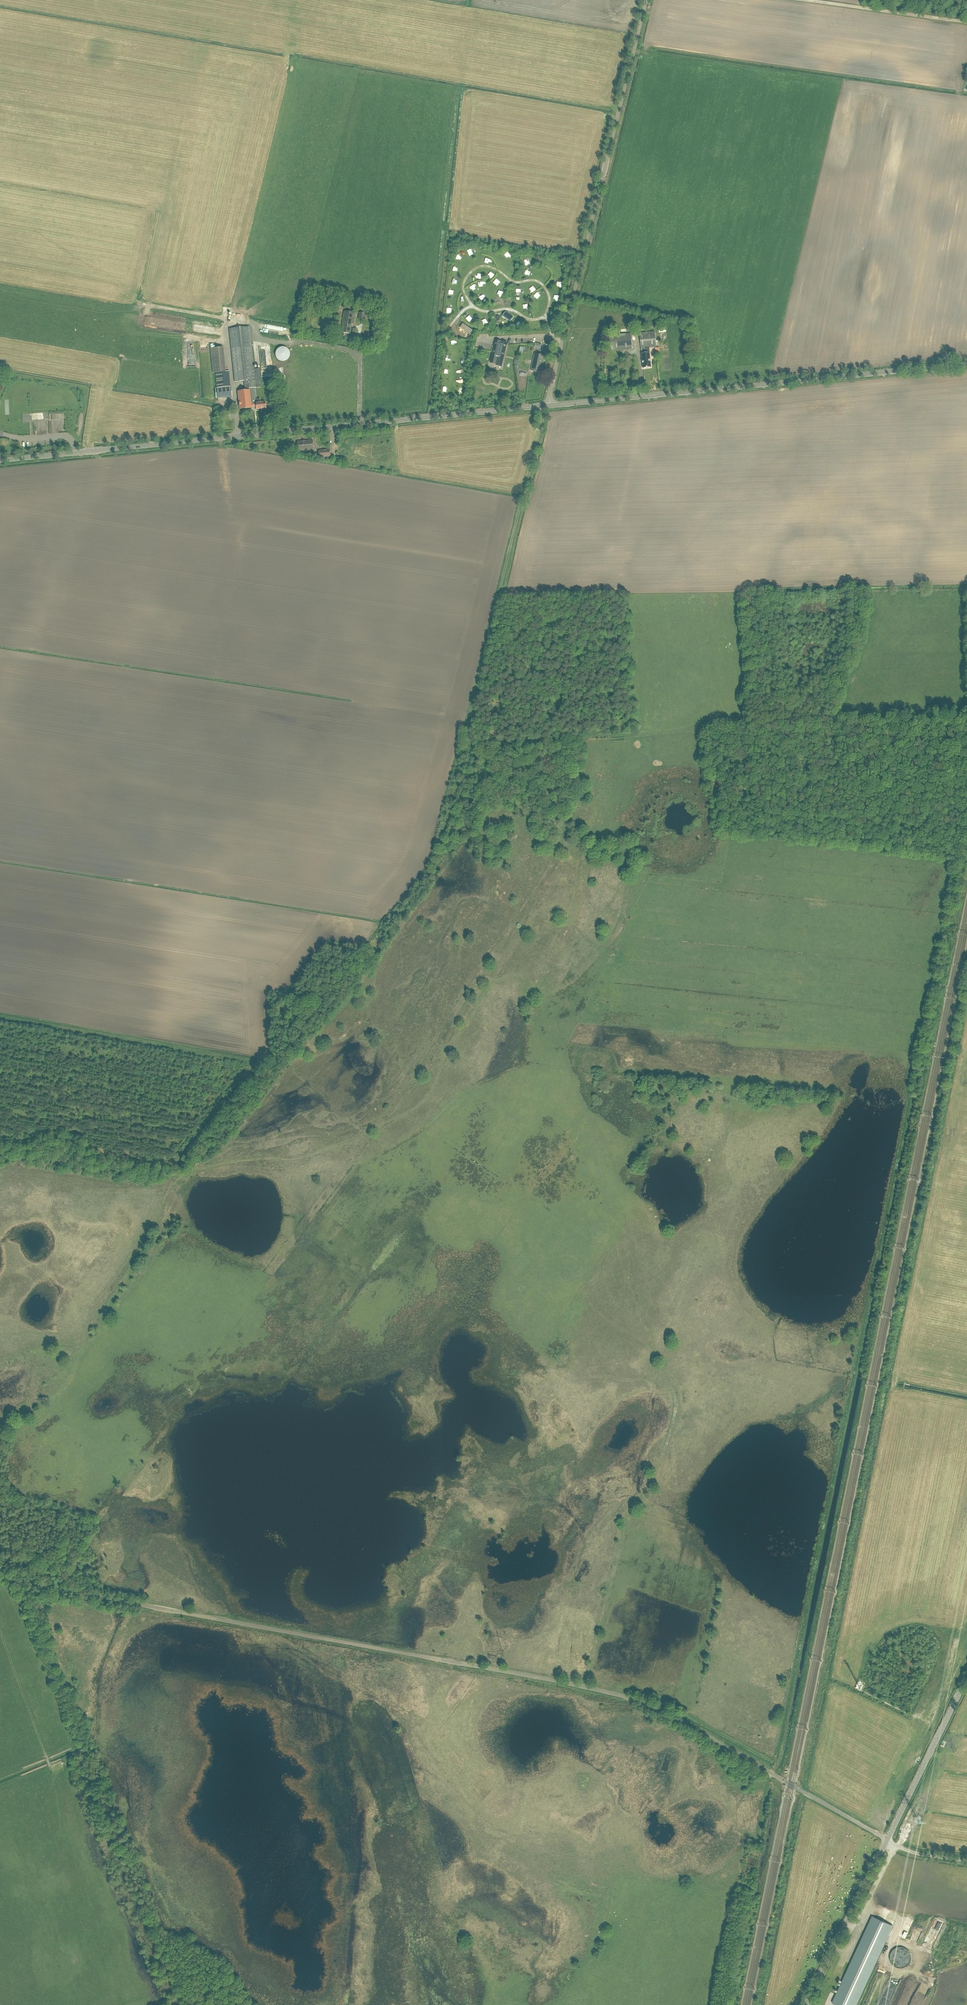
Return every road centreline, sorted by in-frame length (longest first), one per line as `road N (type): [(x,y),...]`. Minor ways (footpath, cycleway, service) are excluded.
road 1 (unclassified): [(887,1840),(624,1696),(0,1577)]
road 2 (track): [(0,1431),(35,1423),(56,1400),(108,1319),(176,1182),(200,1167),(313,1154),(417,1106),(492,984)]
road 3 (tertiary): [(546,405),(0,461)]
road 4 (track): [(546,405),(464,742),(635,736)]
road 5 (tertiary): [(966,364),(546,405)]
road 6 (unclassified): [(546,405),(646,0)]
road 7 (track): [(585,1687),(626,1522),(655,1476),(676,1413),(668,1368),(634,1296)]
road 8 (track): [(429,417),(445,233)]
road 9 (tertiary): [(804,2004),(887,1840)]
road 10 (tertiary): [(887,1840),(966,1678)]

